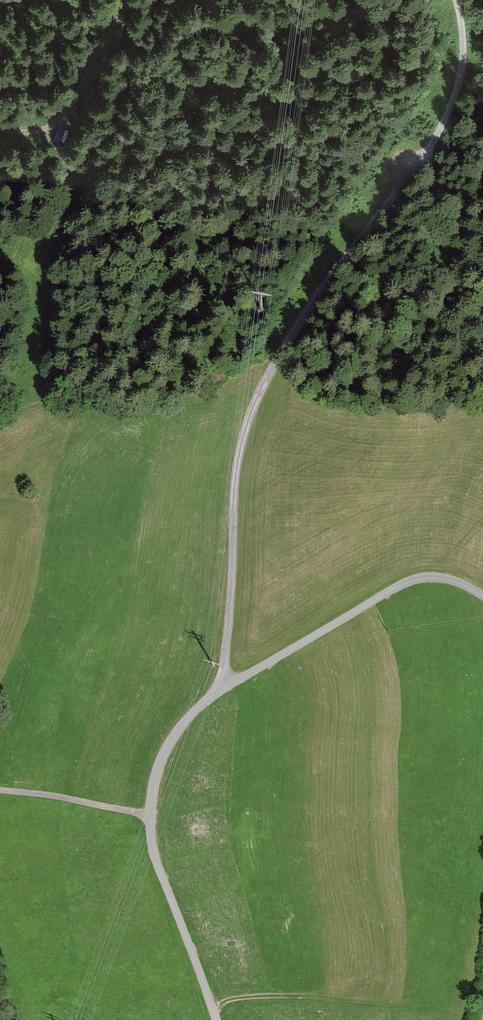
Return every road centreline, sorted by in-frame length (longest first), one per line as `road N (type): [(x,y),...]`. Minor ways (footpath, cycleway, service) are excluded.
road 1 (residential): [(457,0),(464,71),(444,122),(261,377),(235,476),(225,687)]
road 2 (residential): [(225,687),(179,730),(161,761),(151,832),(216,1019)]
road 3 (residential): [(225,687),(398,587),(445,580),(482,597)]
road 4 (track): [(127,0),(63,119),(48,132),(0,132)]
road 5 (track): [(152,816),(0,792)]
road 6 (track): [(482,271),(455,260),(438,241),(433,144)]

